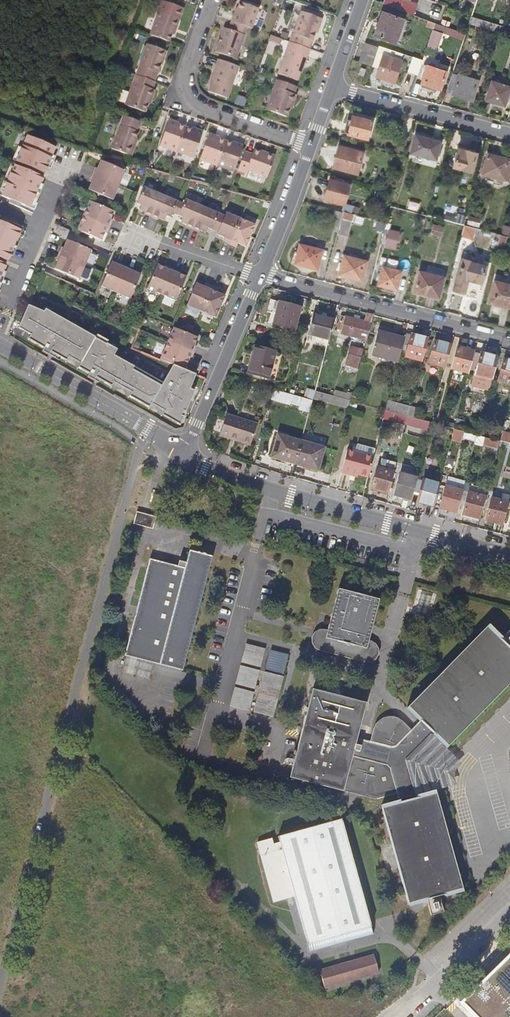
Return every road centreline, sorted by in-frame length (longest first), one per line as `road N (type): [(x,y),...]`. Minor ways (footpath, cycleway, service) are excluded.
road 1 (unclassified): [(0,983),(141,446)]
road 2 (residential): [(182,453),(290,500),(509,558)]
road 3 (residential): [(260,276),(509,340)]
road 4 (residential): [(210,0),(184,74),(187,95),(199,108),(309,147)]
road 5 (residential): [(0,343),(182,453)]
road 6 (residential): [(182,453),(260,276)]
road 7 (residential): [(509,134),(331,87)]
road 8 (residential): [(394,1016),(509,908)]
road 9 (residential): [(260,276),(309,147)]
road 10 (residential): [(141,235),(260,276)]

